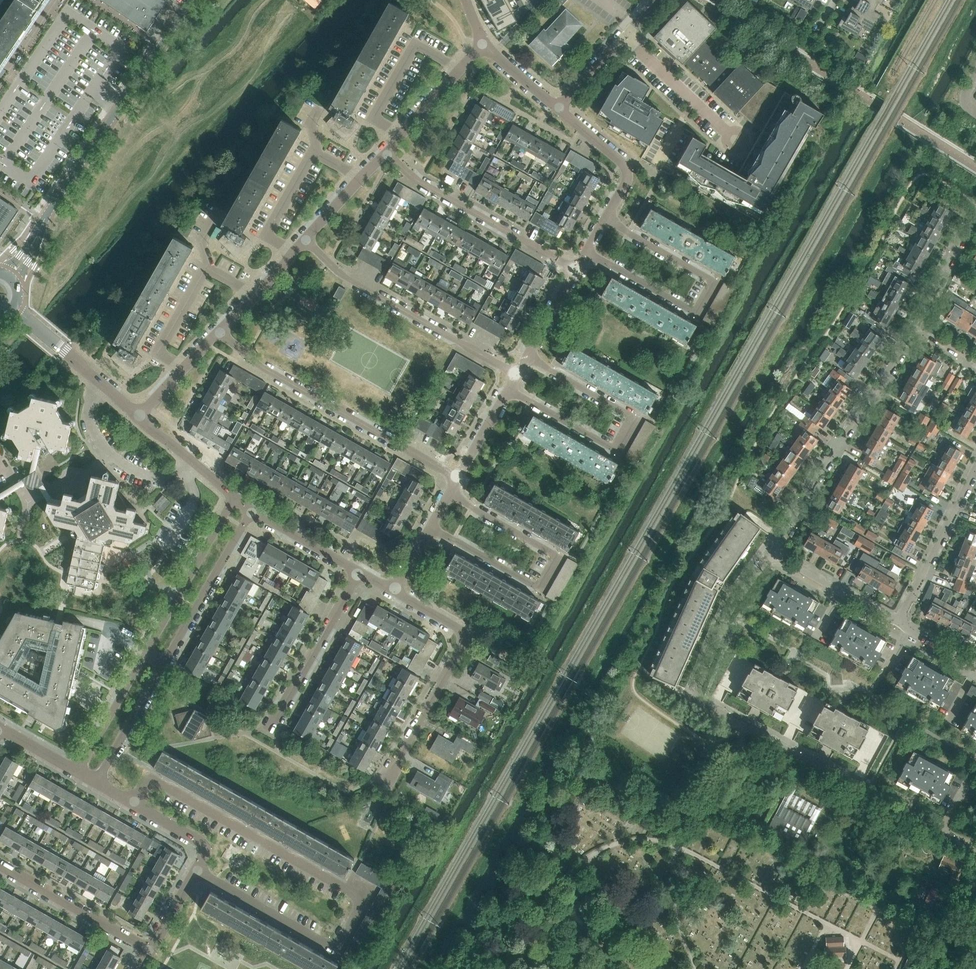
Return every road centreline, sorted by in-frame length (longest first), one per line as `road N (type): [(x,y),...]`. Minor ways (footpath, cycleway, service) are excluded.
road 1 (residential): [(975,851),(698,700),(730,612),(770,554)]
road 2 (tertiary): [(7,276),(192,0)]
road 3 (residential): [(234,494),(78,772)]
road 4 (residential): [(97,782),(253,508)]
road 5 (residential): [(580,252),(692,315),(711,280),(597,216)]
road 6 (residential): [(504,391),(613,454),(633,418),(524,356)]
road 7 (residential): [(449,492),(556,555),(555,563),(537,586),(430,527)]
road 8 (residential): [(457,477),(266,373),(218,332)]
road 9 (residential): [(770,554),(914,330)]
road 10 (residential): [(515,373),(350,278),(303,239)]
road 11 (residential): [(388,775),(463,643),(455,626),(394,591)]
road 12 (residential): [(151,949),(203,847),(97,782)]
road 13 (residential): [(572,267),(383,152)]
road 14 (residential): [(151,949),(0,864)]
road 15 (residential): [(899,620),(975,466)]
road 16 (residential): [(292,249),(268,237),(315,154),(358,178)]
road 17 (residential): [(280,720),(361,571)]
road 18 (residential): [(183,367),(162,352),(208,271),(249,295)]
road 19 (residential): [(138,415),(11,308)]
road 20 (residential): [(457,71),(420,46),(373,119),(399,135)]
road 21 (residential): [(734,139),(626,36)]
road 22 (residential): [(899,620),(770,554)]
road 23 (residential): [(597,216),(617,166),(558,109)]
road 24 (residential): [(914,330),(971,218)]
road 25 (residential): [(361,571),(253,508)]
road 26 (residential): [(234,494),(138,415)]

